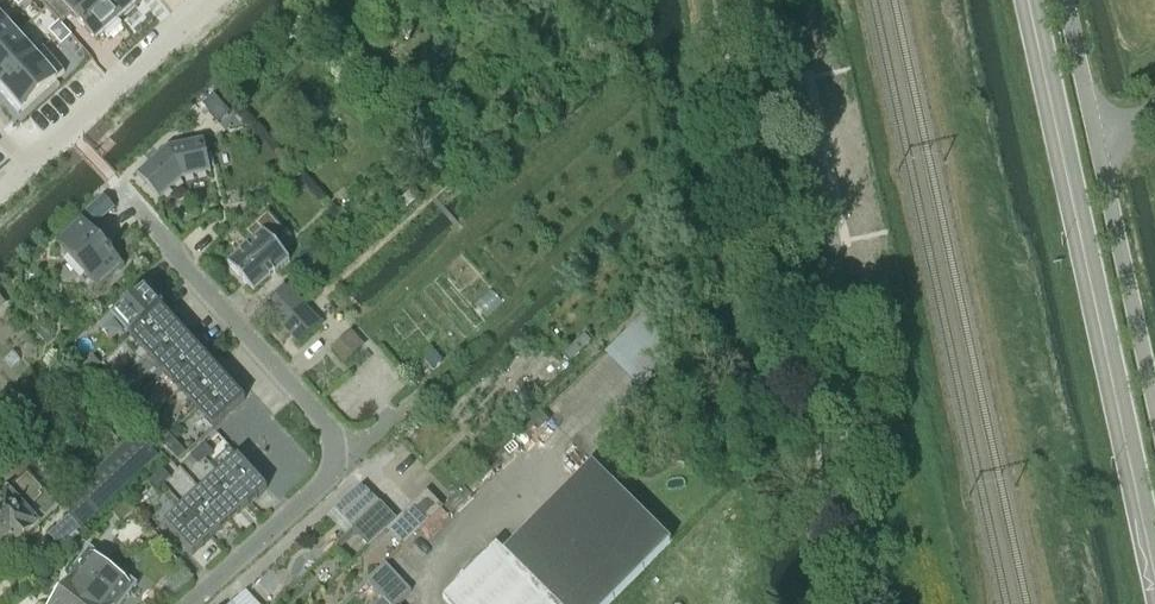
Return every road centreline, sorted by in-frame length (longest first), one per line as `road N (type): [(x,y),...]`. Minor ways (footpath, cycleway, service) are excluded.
road 1 (unclassified): [(856,603),(845,511),(838,283),(799,107),(759,0)]
road 2 (tertiary): [(1154,579),(1026,0)]
road 3 (residential): [(189,603),(324,483),(334,438),(120,188)]
road 4 (unclassified): [(1154,406),(1065,0)]
road 5 (residential): [(203,0),(29,159)]

